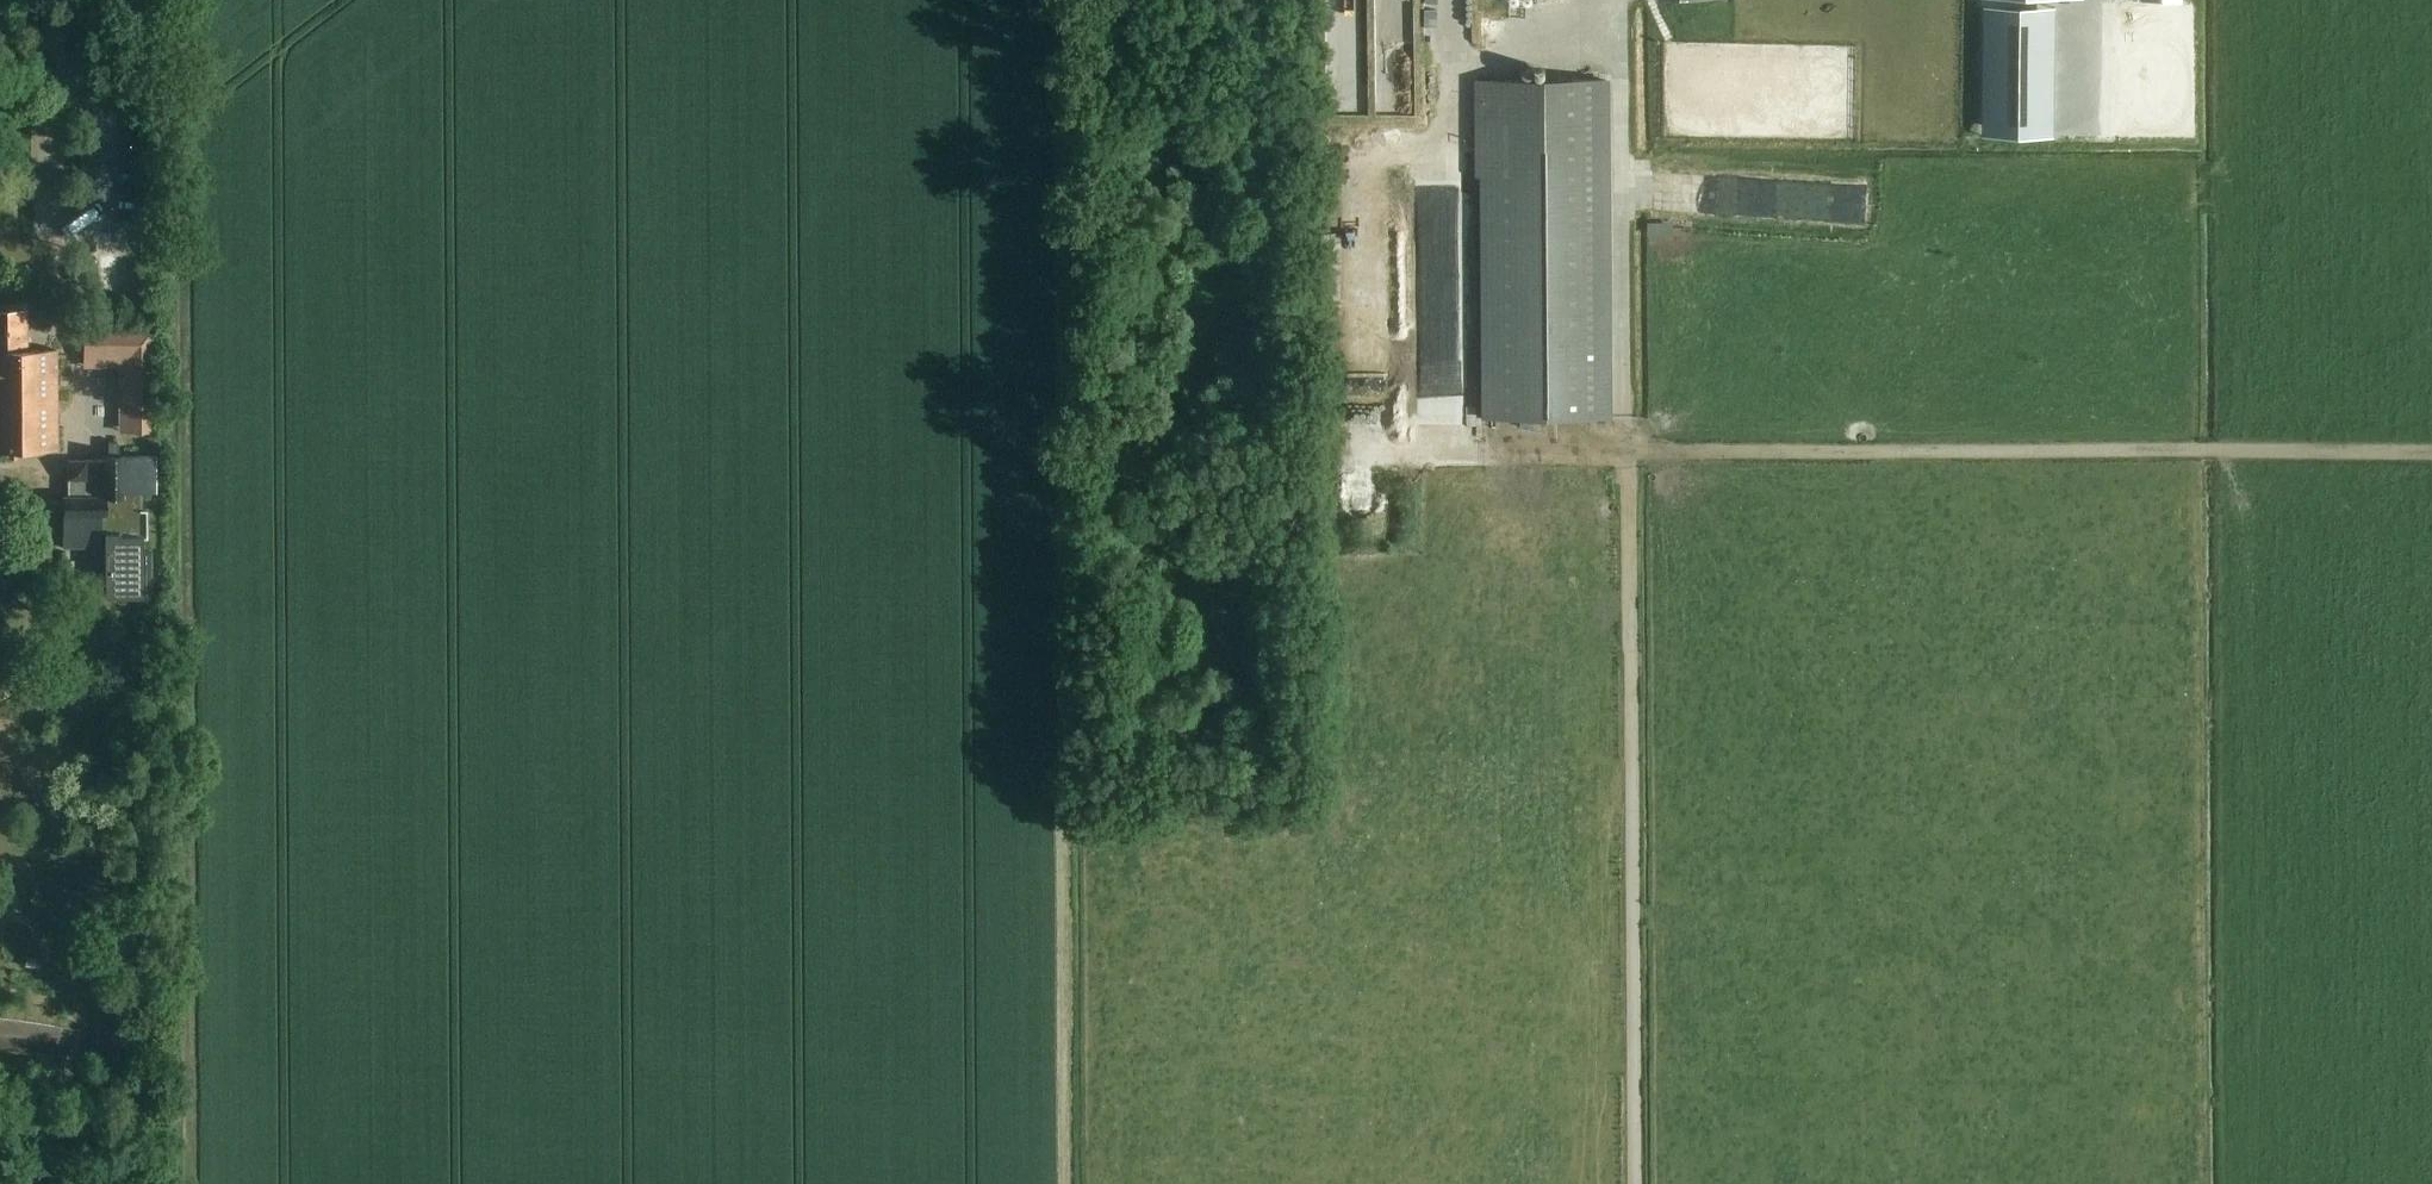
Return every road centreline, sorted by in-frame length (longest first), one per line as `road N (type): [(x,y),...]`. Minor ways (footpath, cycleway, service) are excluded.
road 1 (track): [(1635,1183),(1629,73)]

